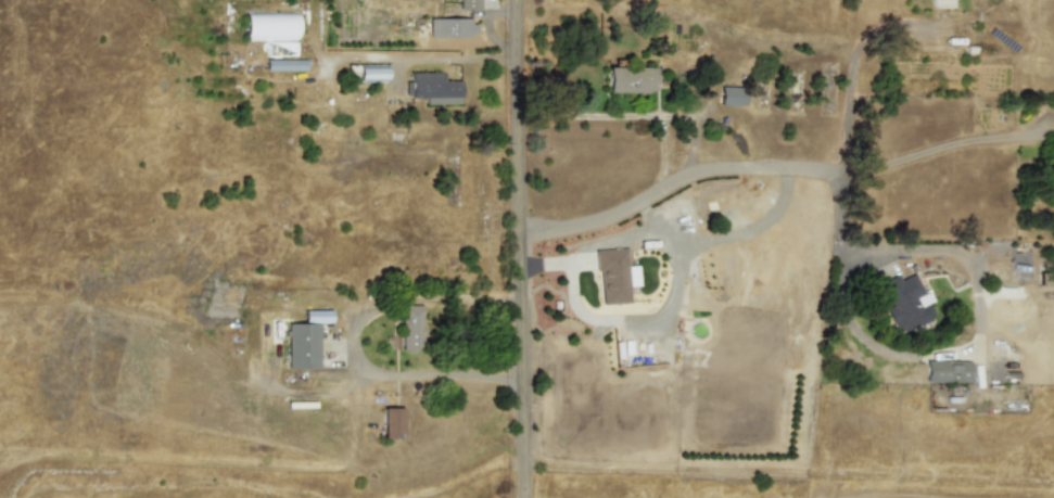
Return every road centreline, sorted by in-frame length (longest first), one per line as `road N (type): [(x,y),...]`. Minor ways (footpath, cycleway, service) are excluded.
road 1 (residential): [(525,497),(519,0)]

